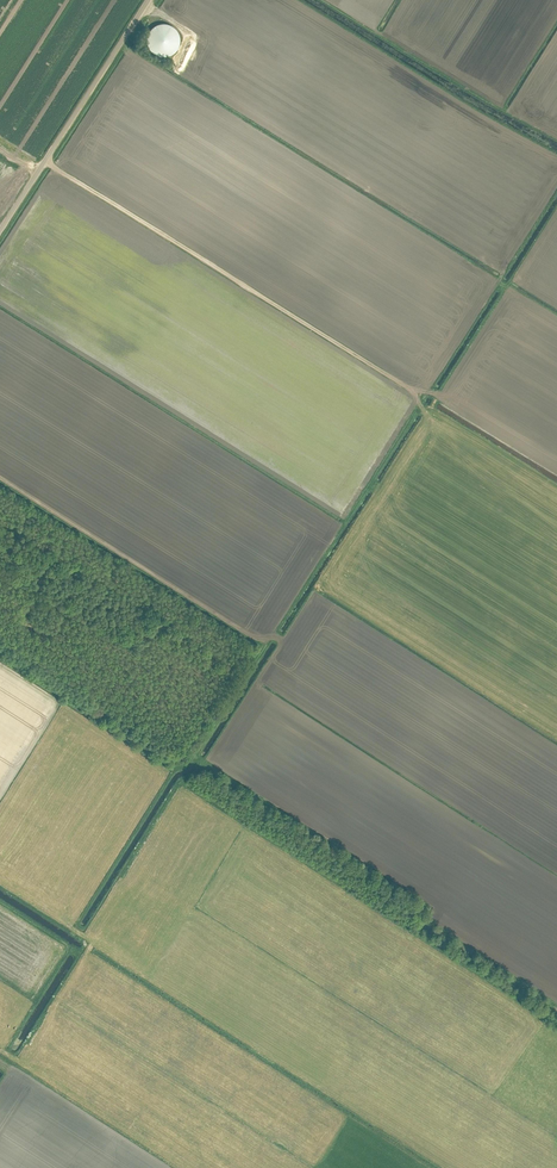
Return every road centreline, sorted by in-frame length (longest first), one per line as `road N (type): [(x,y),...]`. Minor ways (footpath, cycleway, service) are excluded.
road 1 (unclassified): [(0,230),(147,0)]

